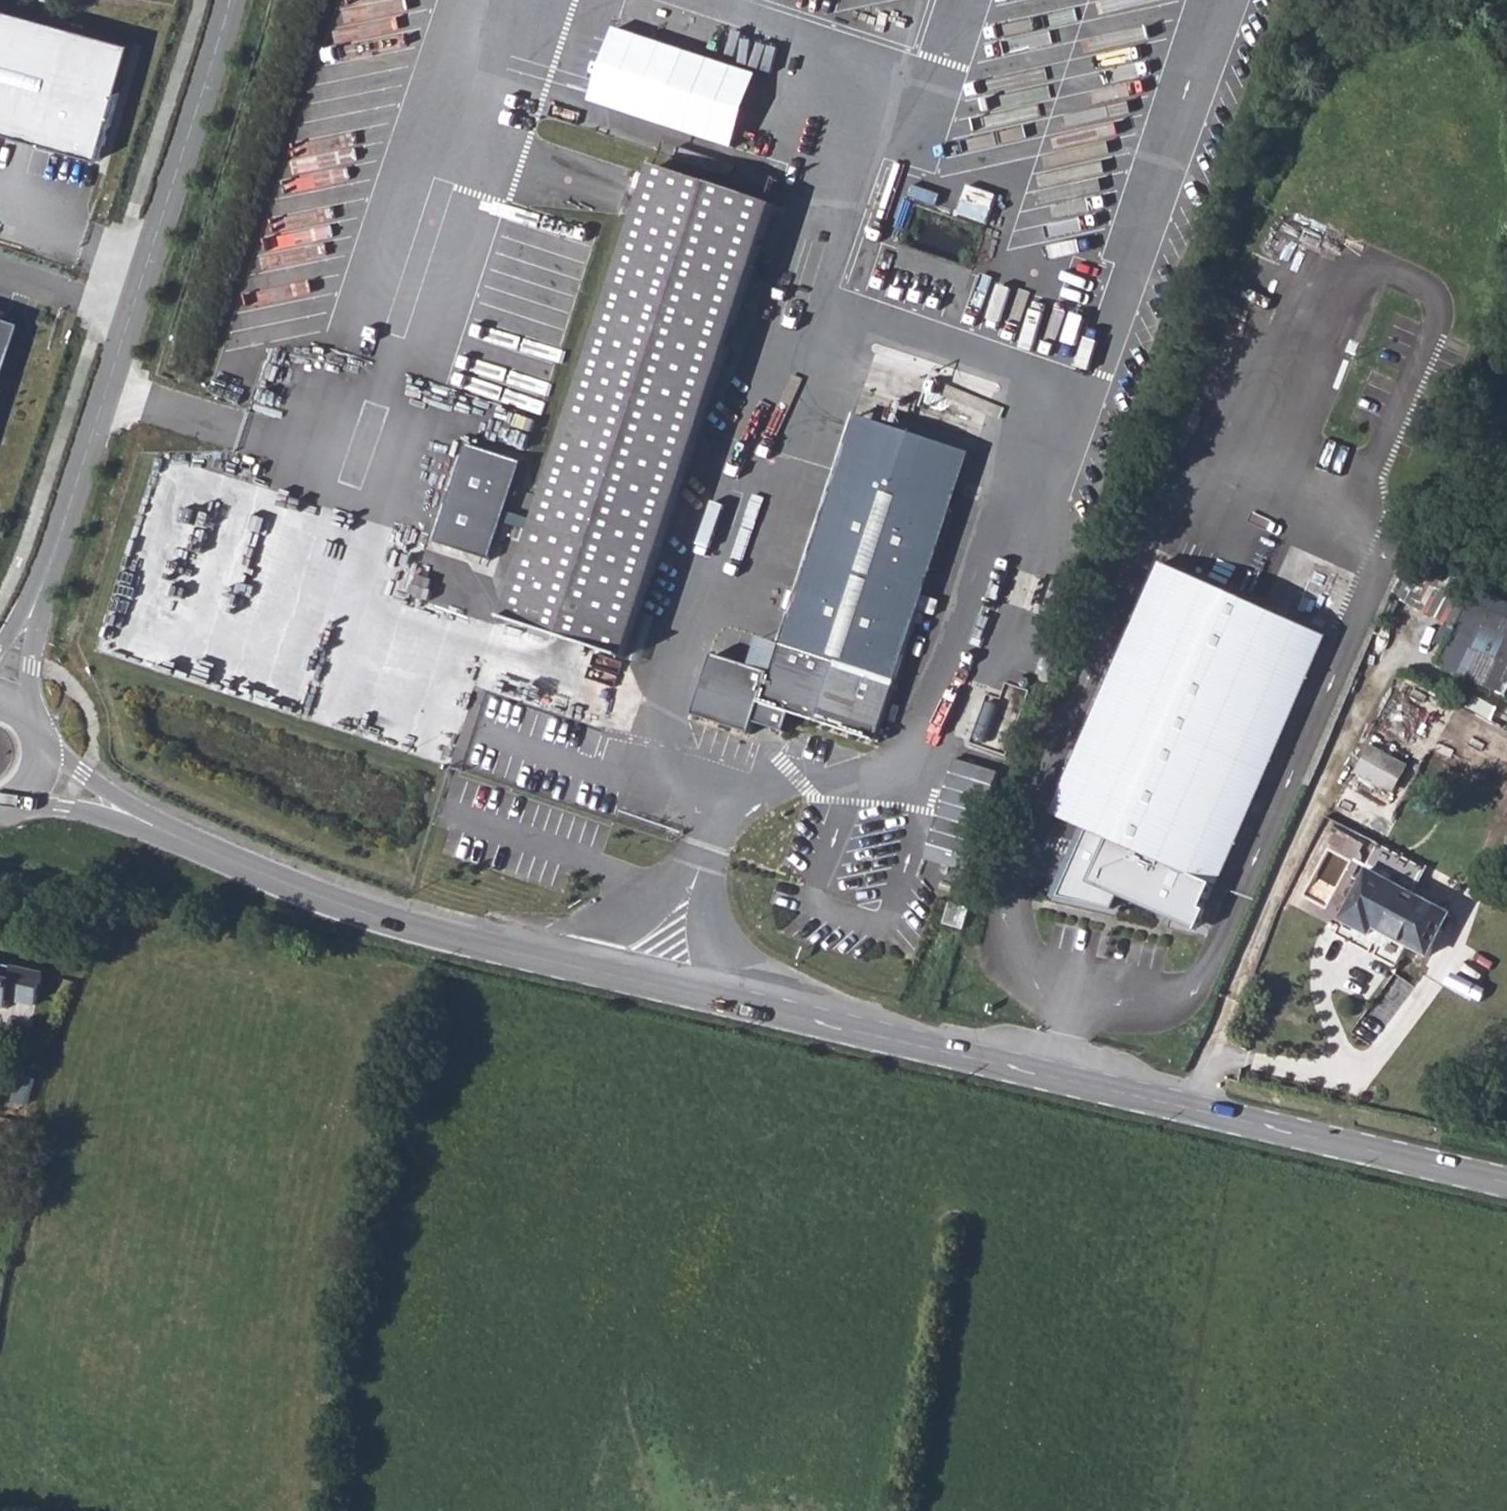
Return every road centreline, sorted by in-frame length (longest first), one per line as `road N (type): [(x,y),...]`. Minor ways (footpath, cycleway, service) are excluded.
road 1 (secondary): [(1506,1183),(424,931),(295,889),(170,832)]
road 2 (unclassified): [(231,0),(34,610)]
road 3 (secondary): [(170,832),(44,743)]
road 4 (secondary): [(21,796),(170,832)]

